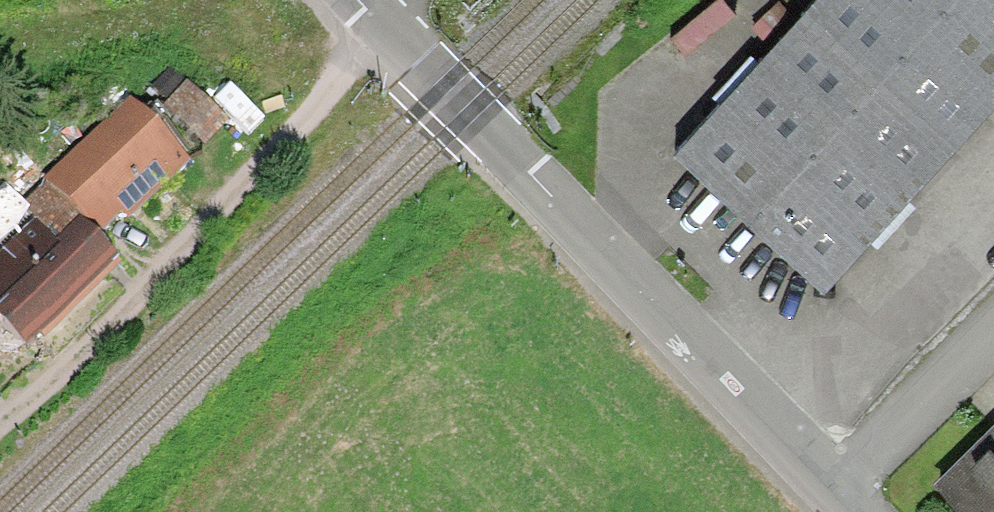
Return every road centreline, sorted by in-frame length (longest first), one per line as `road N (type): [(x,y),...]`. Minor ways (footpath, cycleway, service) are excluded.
road 1 (residential): [(366,0),(813,464)]
road 2 (track): [(387,0),(312,116),(0,407)]
road 3 (residential): [(993,298),(813,464)]

